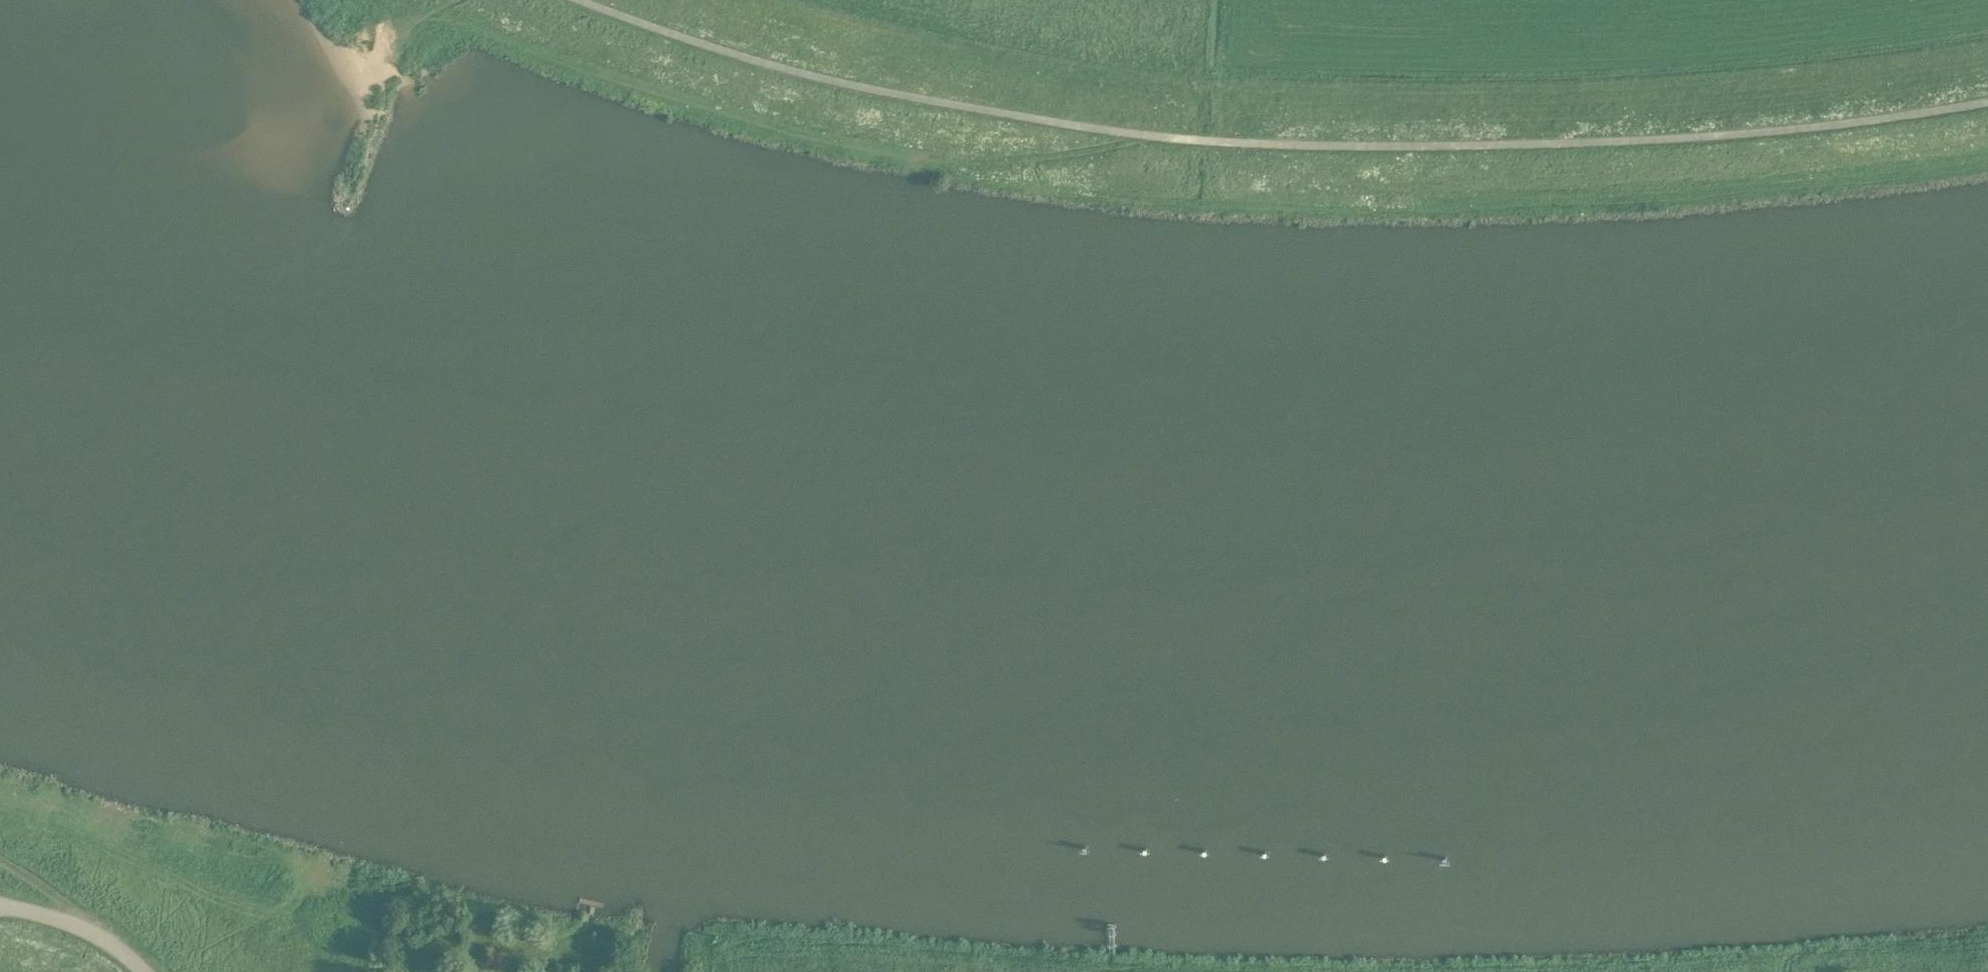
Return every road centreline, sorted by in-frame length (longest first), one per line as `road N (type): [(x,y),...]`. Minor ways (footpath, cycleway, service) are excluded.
road 1 (unclassified): [(137,971),(94,923),(0,899)]

